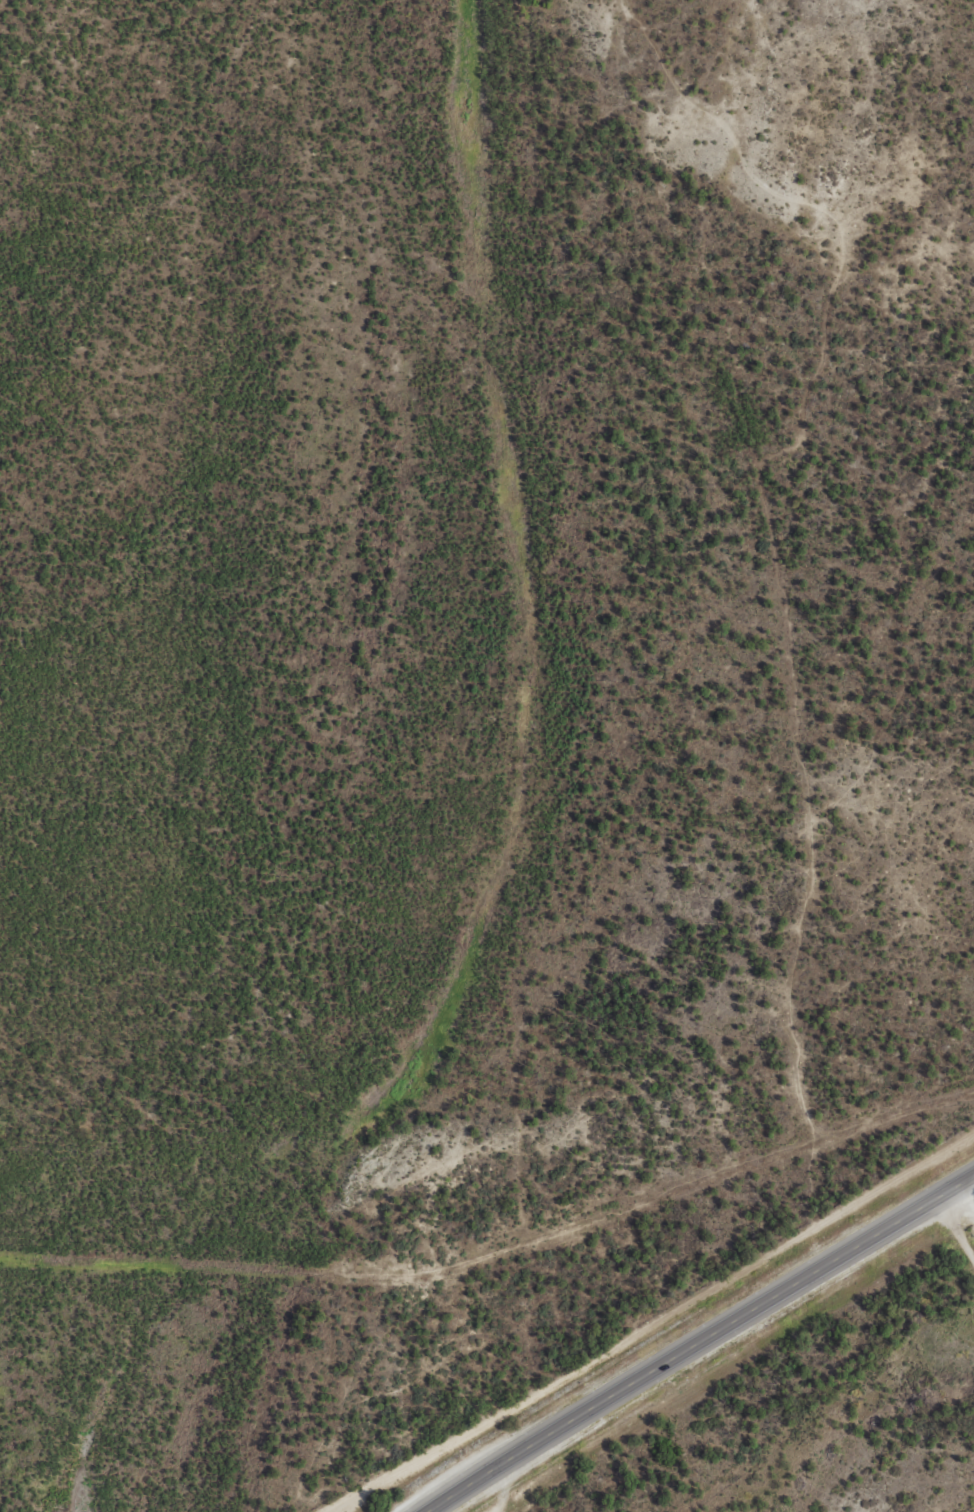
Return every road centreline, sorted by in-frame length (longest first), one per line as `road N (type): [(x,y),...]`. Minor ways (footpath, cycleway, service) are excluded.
road 1 (trunk): [(456,1511),(973,1171)]

